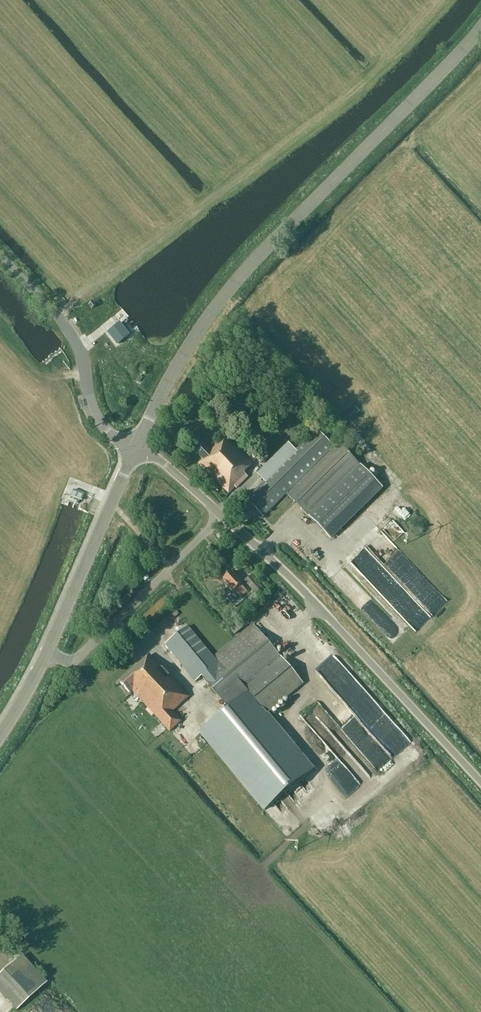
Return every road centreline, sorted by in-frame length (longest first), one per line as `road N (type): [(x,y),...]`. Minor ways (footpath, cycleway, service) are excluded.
road 1 (tertiary): [(136,449),(170,381),(236,284),(480,31)]
road 2 (unclassified): [(480,783),(284,571),(161,461),(136,449)]
road 3 (tertiary): [(0,736),(47,654),(136,449)]
road 4 (unclassified): [(136,449),(97,415),(77,339),(62,317),(0,253)]

